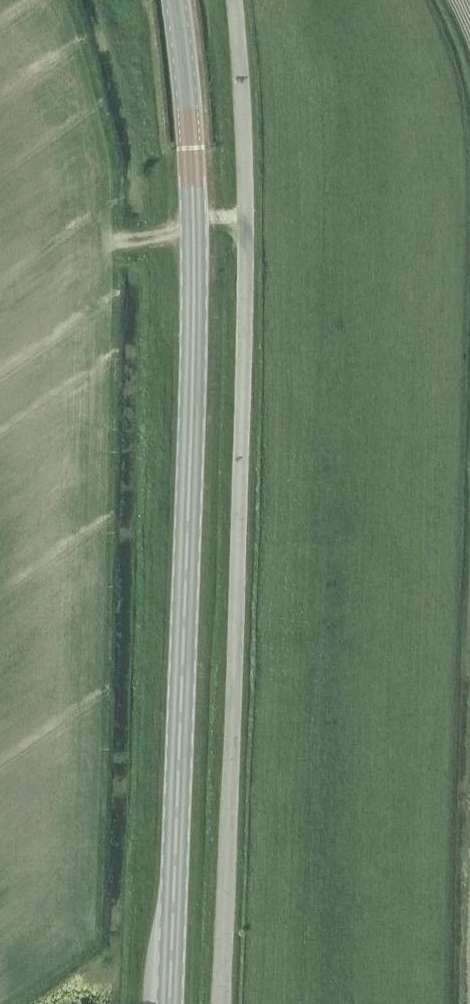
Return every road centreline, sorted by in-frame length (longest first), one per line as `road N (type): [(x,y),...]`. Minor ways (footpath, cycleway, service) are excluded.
road 1 (primary): [(170,1003),(195,291),(176,0)]
road 2 (unclassified): [(222,1003),(244,365),(245,149),(234,0)]

